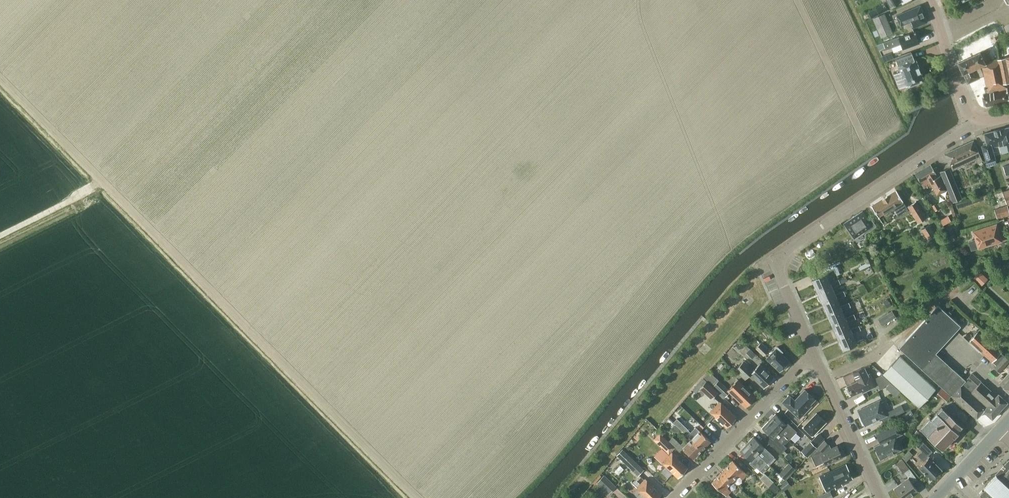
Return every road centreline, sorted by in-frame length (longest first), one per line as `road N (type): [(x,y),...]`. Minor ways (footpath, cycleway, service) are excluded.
road 1 (residential): [(813,353),(776,260),(978,118)]
road 2 (residential): [(675,497),(813,353)]
road 3 (residential): [(880,497),(813,353)]
road 4 (tertiary): [(978,118),(965,104),(929,0)]

